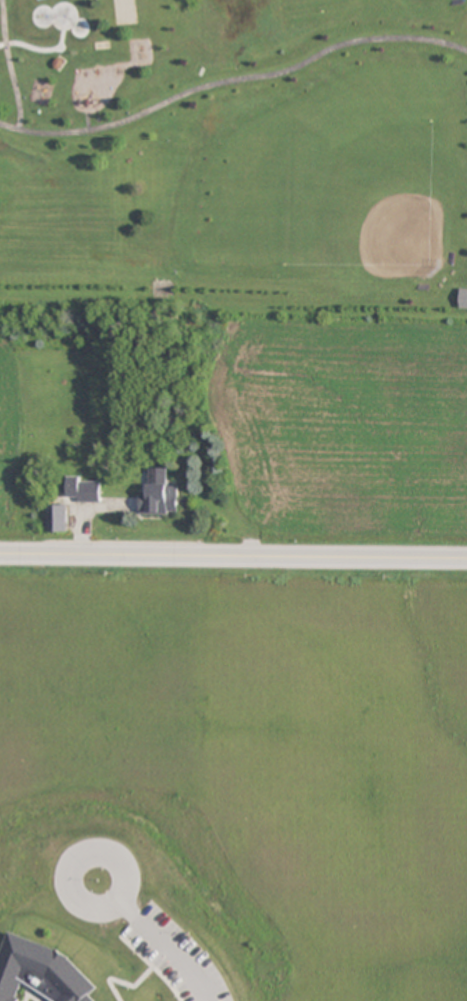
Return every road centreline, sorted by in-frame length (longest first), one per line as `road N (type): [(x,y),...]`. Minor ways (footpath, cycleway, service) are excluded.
road 1 (residential): [(466,560),(0,556)]

